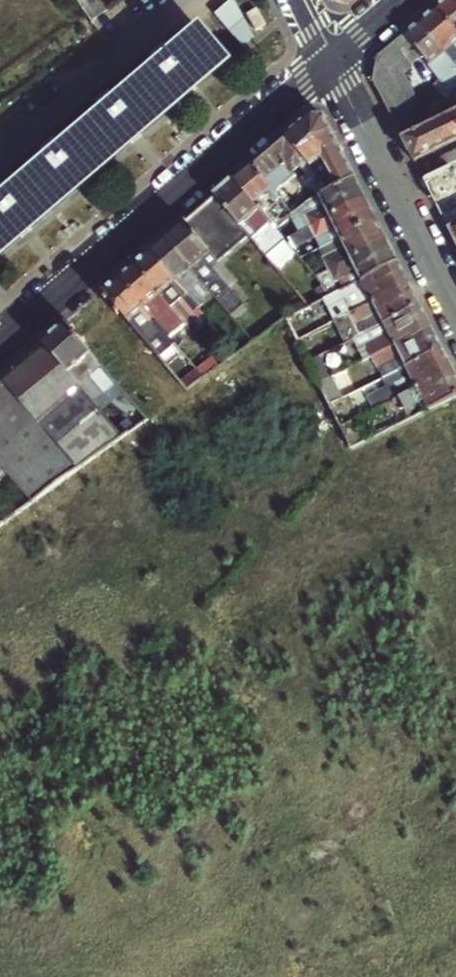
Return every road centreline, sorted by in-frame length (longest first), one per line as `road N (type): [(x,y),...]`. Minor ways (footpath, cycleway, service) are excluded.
road 1 (residential): [(0,343),(330,63)]
road 2 (residential): [(455,312),(330,63)]

